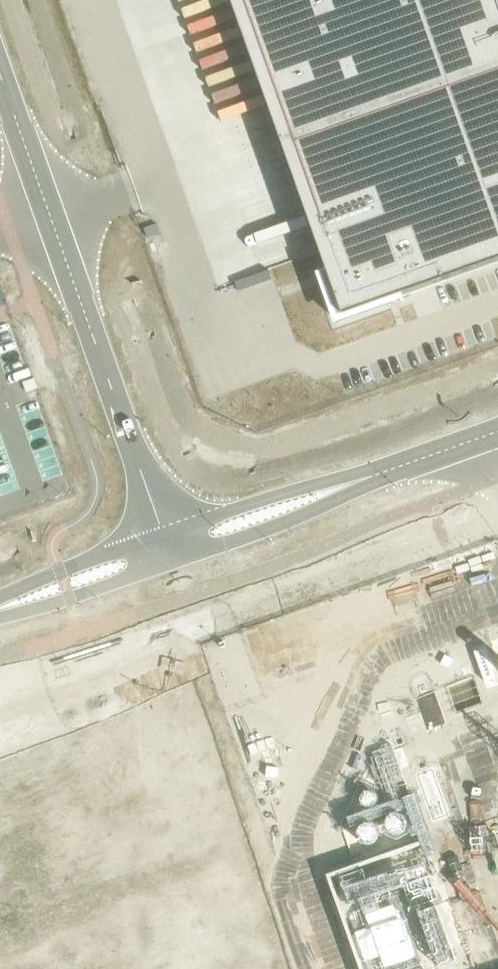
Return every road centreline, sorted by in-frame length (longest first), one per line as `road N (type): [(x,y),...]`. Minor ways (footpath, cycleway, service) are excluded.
road 1 (unclassified): [(164,536),(0,73)]
road 2 (unclassified): [(364,480),(273,496),(164,536)]
road 3 (unclassified): [(172,559),(289,518),(364,480)]
road 4 (unclassified): [(0,614),(172,559)]
road 5 (unclassified): [(164,536),(0,599)]
road 6 (unclassified): [(364,480),(497,432)]

